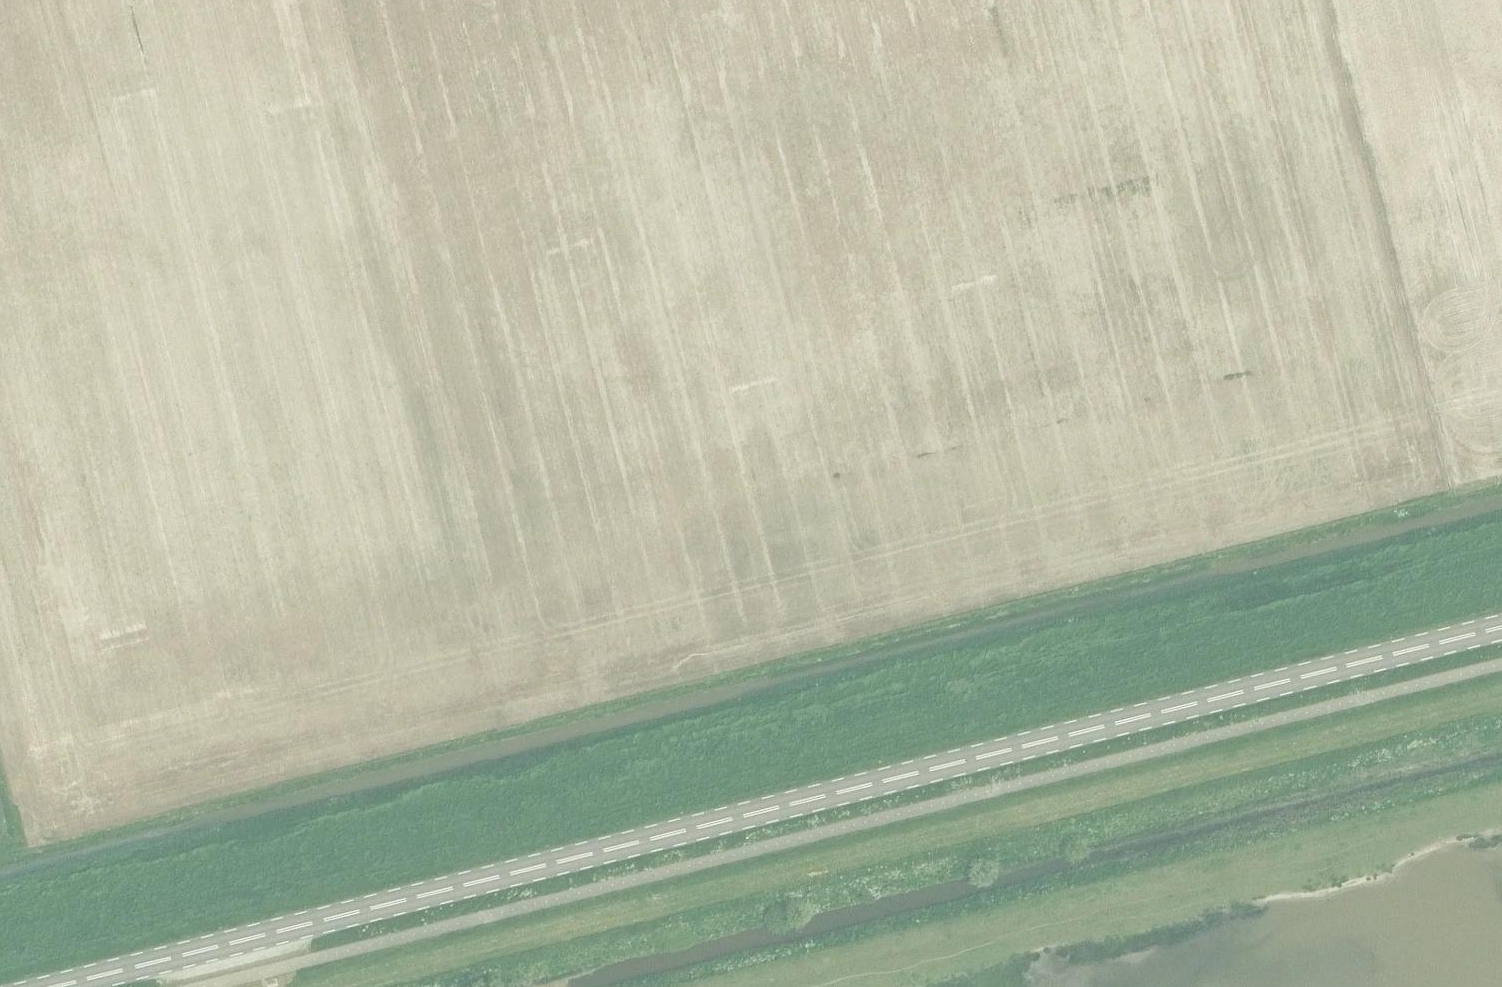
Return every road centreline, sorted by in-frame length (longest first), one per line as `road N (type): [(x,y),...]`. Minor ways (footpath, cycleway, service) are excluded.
road 1 (secondary): [(53,986),(1501,627)]

